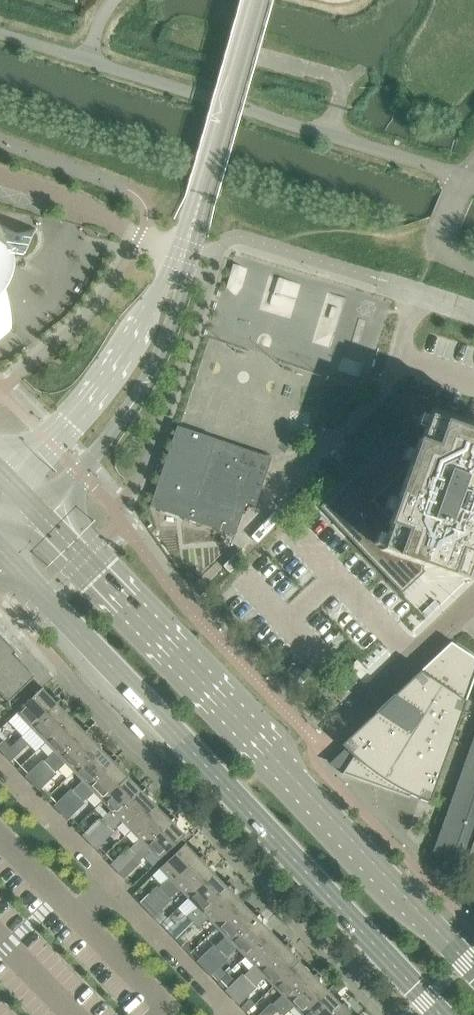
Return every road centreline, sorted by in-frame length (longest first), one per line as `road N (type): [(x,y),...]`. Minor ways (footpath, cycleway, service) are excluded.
road 1 (secondary): [(0,555),(437,1014)]
road 2 (secondary): [(473,971),(40,512)]
road 3 (unclassified): [(0,33),(465,179)]
road 4 (tertiary): [(40,512),(82,475),(152,374),(182,299),(180,264)]
road 5 (tertiary): [(180,264),(119,364),(9,483)]
road 6 (tertiary): [(182,257),(256,0)]
road 7 (unclassified): [(182,257),(83,203),(0,177)]
road 8 (residential): [(234,1014),(122,900),(114,881)]
road 9 (residential): [(114,881),(0,767)]
road 10 (residential): [(467,607),(365,701)]

